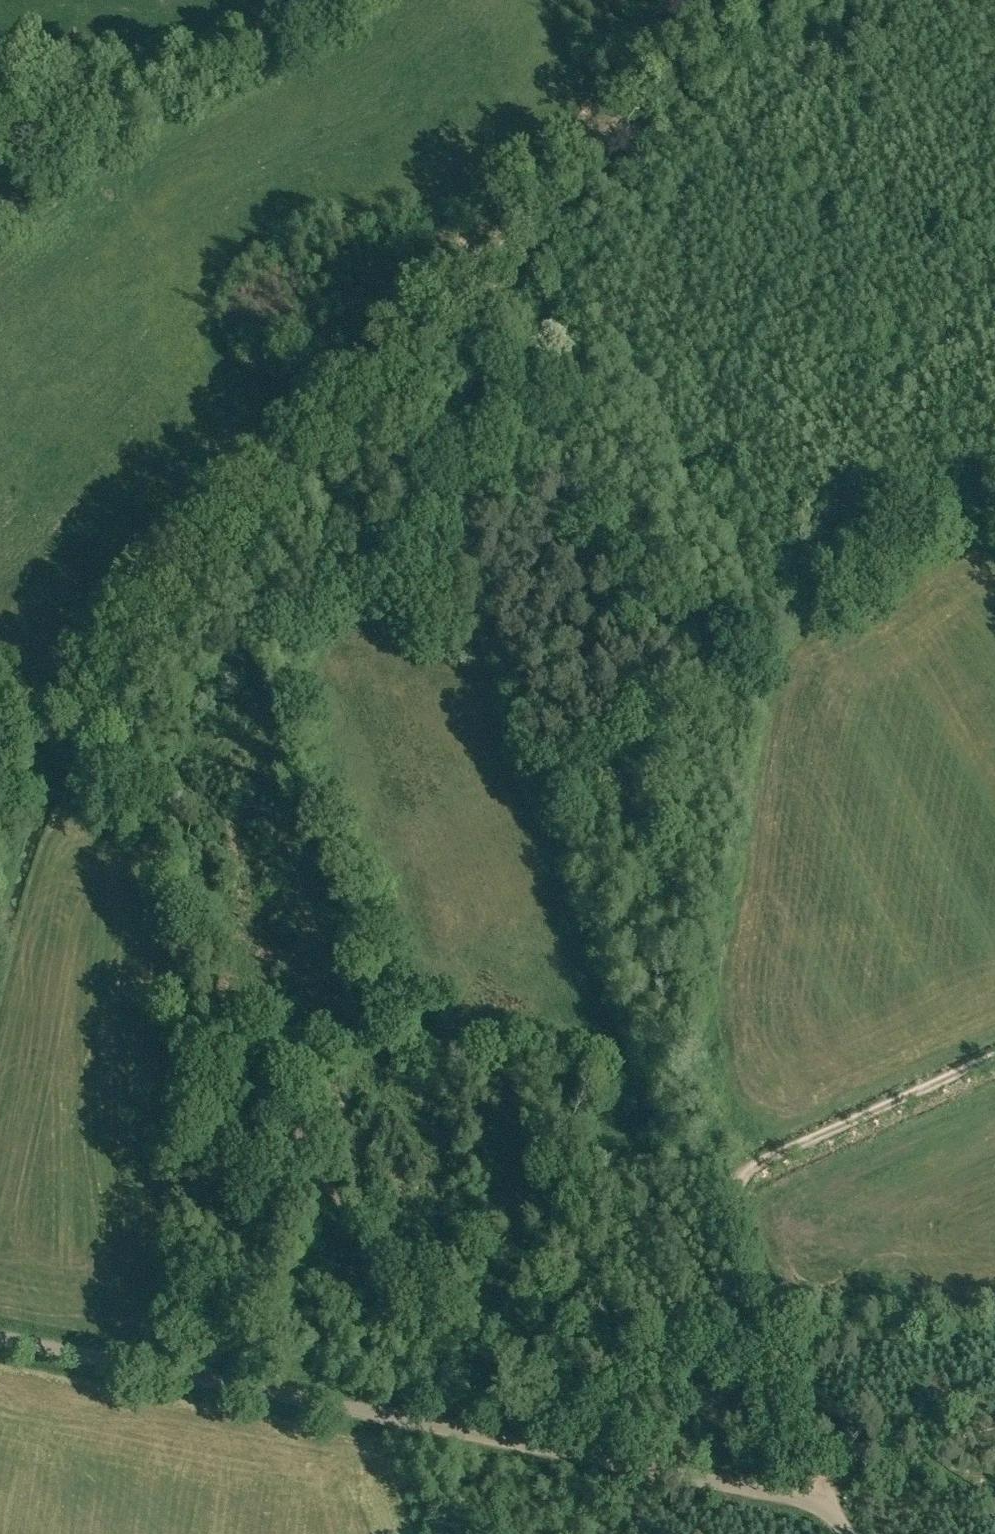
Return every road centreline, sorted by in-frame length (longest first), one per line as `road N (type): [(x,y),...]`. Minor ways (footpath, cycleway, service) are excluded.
road 1 (track): [(0,723),(54,755),(756,0)]
road 2 (unclassified): [(849,1533),(811,1501),(0,1341)]
road 3 (track): [(994,1046),(795,1136),(745,1167),(724,1195),(804,1392),(835,1514)]
road 4 (track): [(0,62),(118,84)]

